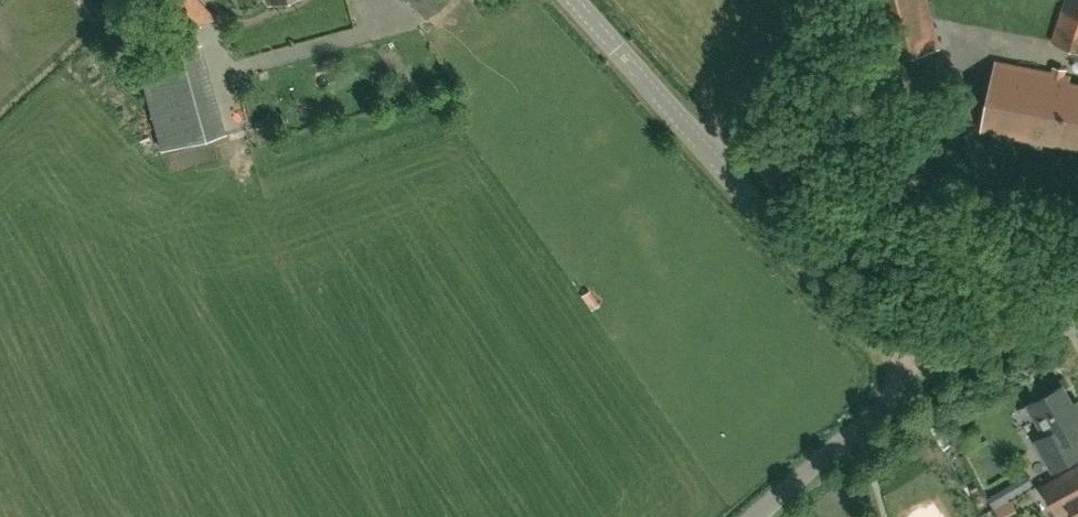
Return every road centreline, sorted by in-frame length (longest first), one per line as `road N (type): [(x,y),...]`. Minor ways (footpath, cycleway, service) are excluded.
road 1 (tertiary): [(908,349),(844,305),(575,0)]
road 2 (unclassified): [(754,516),(880,405),(908,349)]
road 3 (tertiary): [(1077,302),(957,347),(908,349)]

